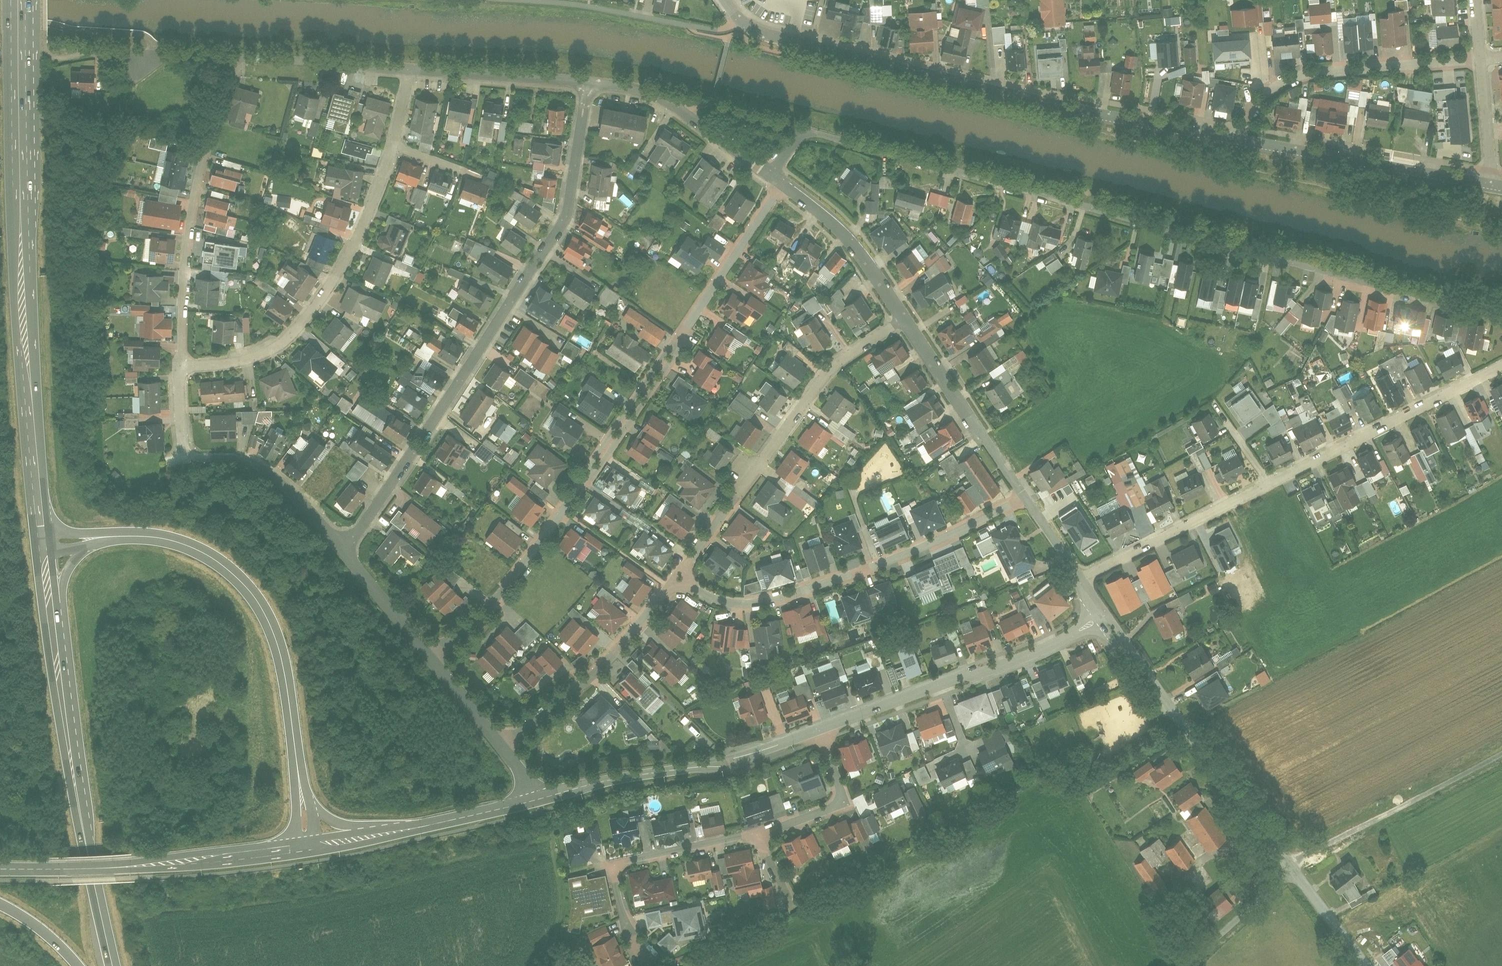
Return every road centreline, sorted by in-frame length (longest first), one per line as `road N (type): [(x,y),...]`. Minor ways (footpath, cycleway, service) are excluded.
road 1 (tertiary): [(1493,185),(915,72),(762,34),(725,0)]
road 2 (residential): [(771,175),(801,125),(1501,313)]
road 3 (primary): [(12,0),(16,293),(36,542)]
road 4 (residential): [(588,83),(564,223),(343,552)]
road 5 (primary): [(49,530),(29,222),(26,0)]
road 6 (residential): [(677,576),(723,601),(774,600),(878,567),(1026,497)]
road 7 (residential): [(395,147),(354,248),(294,333),(245,360),(180,367)]
road 8 (primary): [(154,537),(216,559),(267,616),(282,658),(302,795)]
road 9 (residential): [(231,58),(191,219),(180,367)]
road 10 (tertiary): [(0,864),(307,837)]
road 11 (residential): [(820,729),(981,674),(1102,616)]
road 12 (residential): [(535,798),(618,776),(728,762),(820,729)]
road 13 (residential): [(180,367),(183,459),(220,457),(258,469),(343,552)]
road 14 (primary): [(36,542),(66,758),(84,806)]
road 15 (residential): [(1269,485),(1501,367)]
road 16 (residential): [(904,320),(831,369),(736,497)]
road 17 (residential): [(591,474),(492,604),(428,656)]
road 18 (residential): [(677,576),(589,679),(501,745)]
road 19 (residential): [(755,835),(614,865),(624,921),(644,950)]
road 20 (residential): [(1480,61),(1301,75),(1255,108)]
road 21 (residential): [(904,320),(1026,497)]
road 22 (residential): [(1082,580),(1269,485)]
road 23 (residential): [(588,83),(661,97),(771,175)]
road 24 (residential): [(782,182),(673,349)]
road 25 (primary): [(84,806),(59,619)]
road 26 (residential): [(782,182),(847,240),(904,320)]
road 27 (residential): [(231,58),(410,69)]
road 28 (residential): [(410,69),(588,83)]
road 29 (residential): [(820,729),(844,802),(755,835)]
road 30 (residential): [(1102,616),(1205,752)]
road 31 (primary): [(113,965),(84,806)]
road 32 (residential): [(380,827),(535,798)]
road 33 (residential): [(673,349),(591,474)]
road 34 (residential): [(591,474),(673,349)]
road 35 (unclassified): [(1186,965),(1291,864)]
road 36 (unclassified): [(1205,752),(1291,864)]
road 37 (residential): [(343,552),(428,656)]
road 38 (unclassified): [(1291,864),(1369,965)]
road 39 (residential): [(1480,61),(1493,185)]

